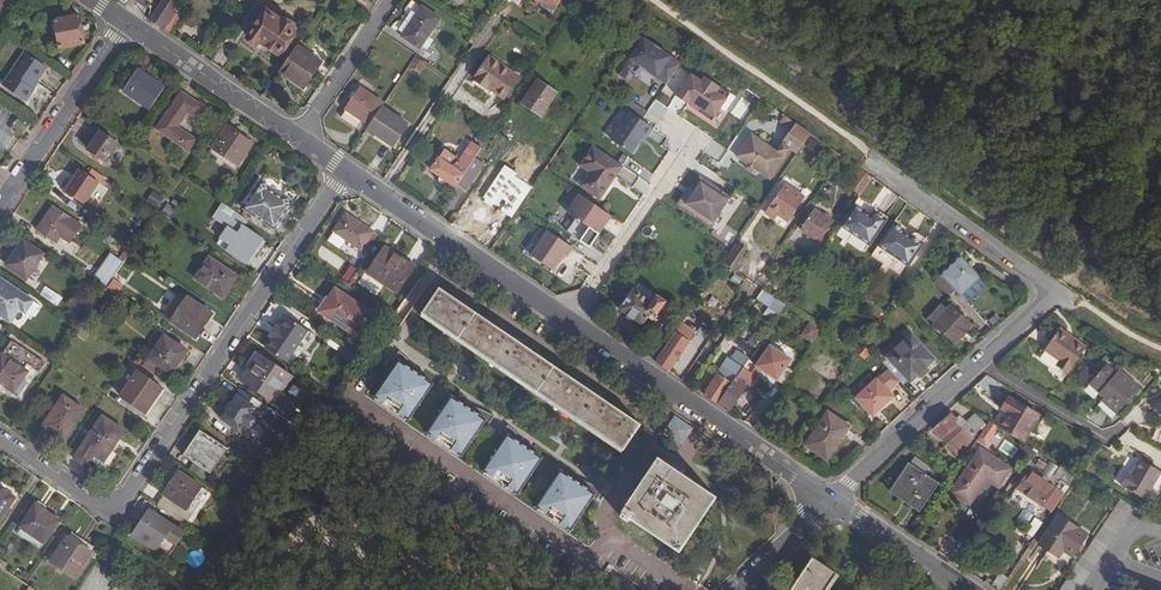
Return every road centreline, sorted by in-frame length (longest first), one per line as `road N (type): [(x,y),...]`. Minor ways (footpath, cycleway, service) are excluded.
road 1 (tertiary): [(346,170),(832,498)]
road 2 (residential): [(346,170),(112,509),(0,436)]
road 3 (residential): [(832,498),(1062,293)]
road 4 (tertiary): [(127,21),(346,170)]
road 5 (residential): [(0,209),(127,21)]
road 6 (tertiary): [(832,498),(965,589)]
road 7 (track): [(1160,207),(1062,293)]
road 8 (residential): [(740,589),(832,498)]

